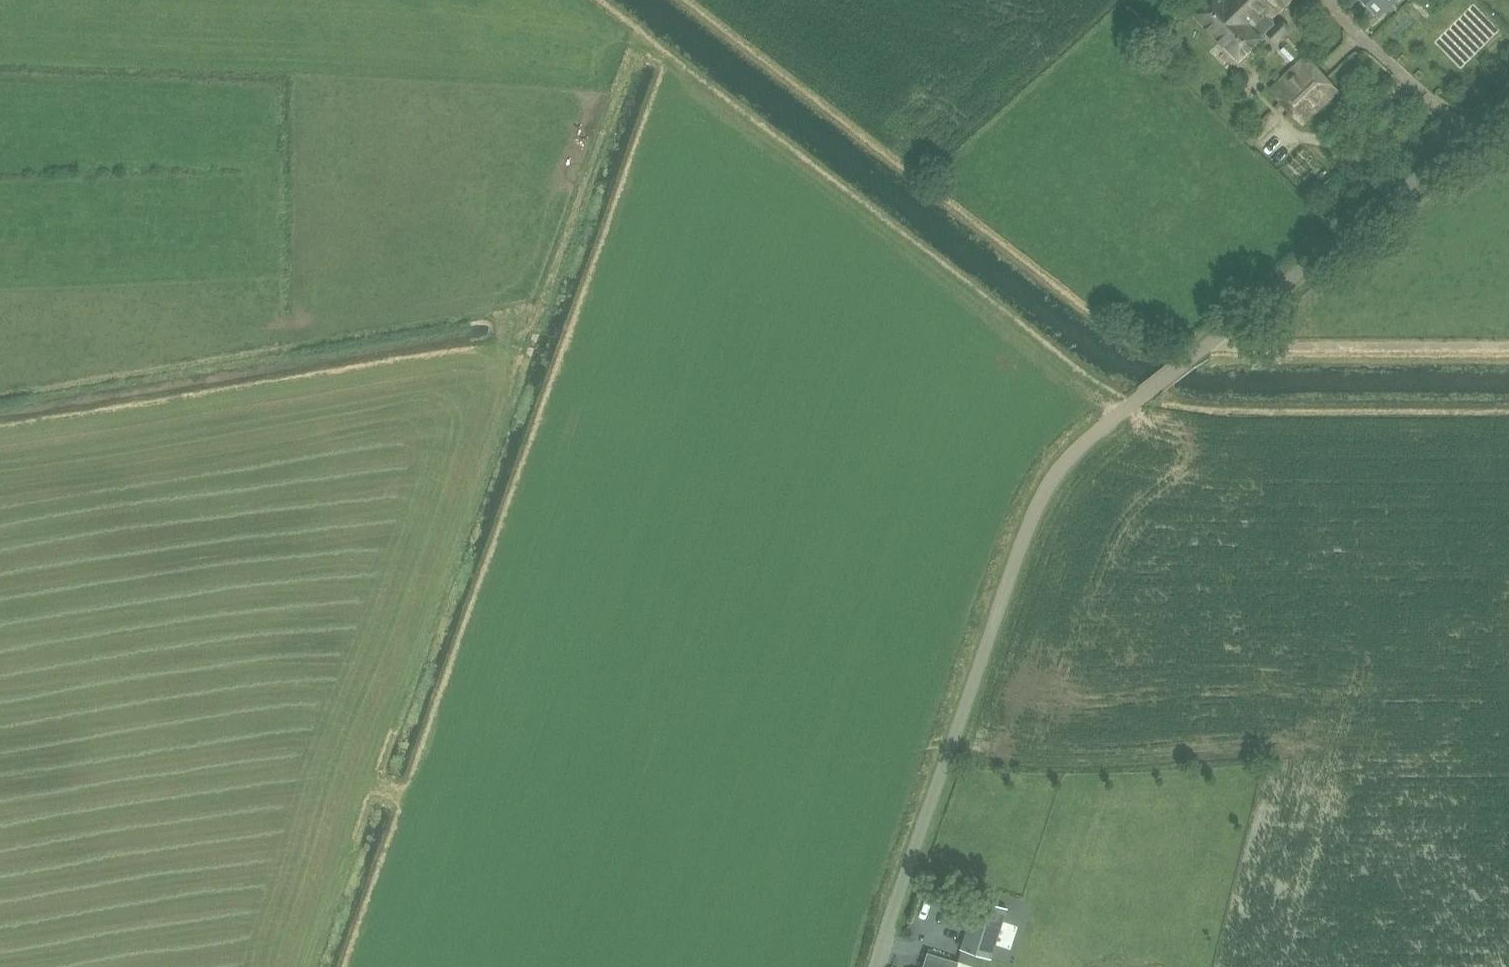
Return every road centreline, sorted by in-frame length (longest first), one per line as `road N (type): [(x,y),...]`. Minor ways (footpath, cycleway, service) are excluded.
road 1 (unclassified): [(872,966),(926,778),(1037,509),(1070,469),(1197,354),(1508,95)]

